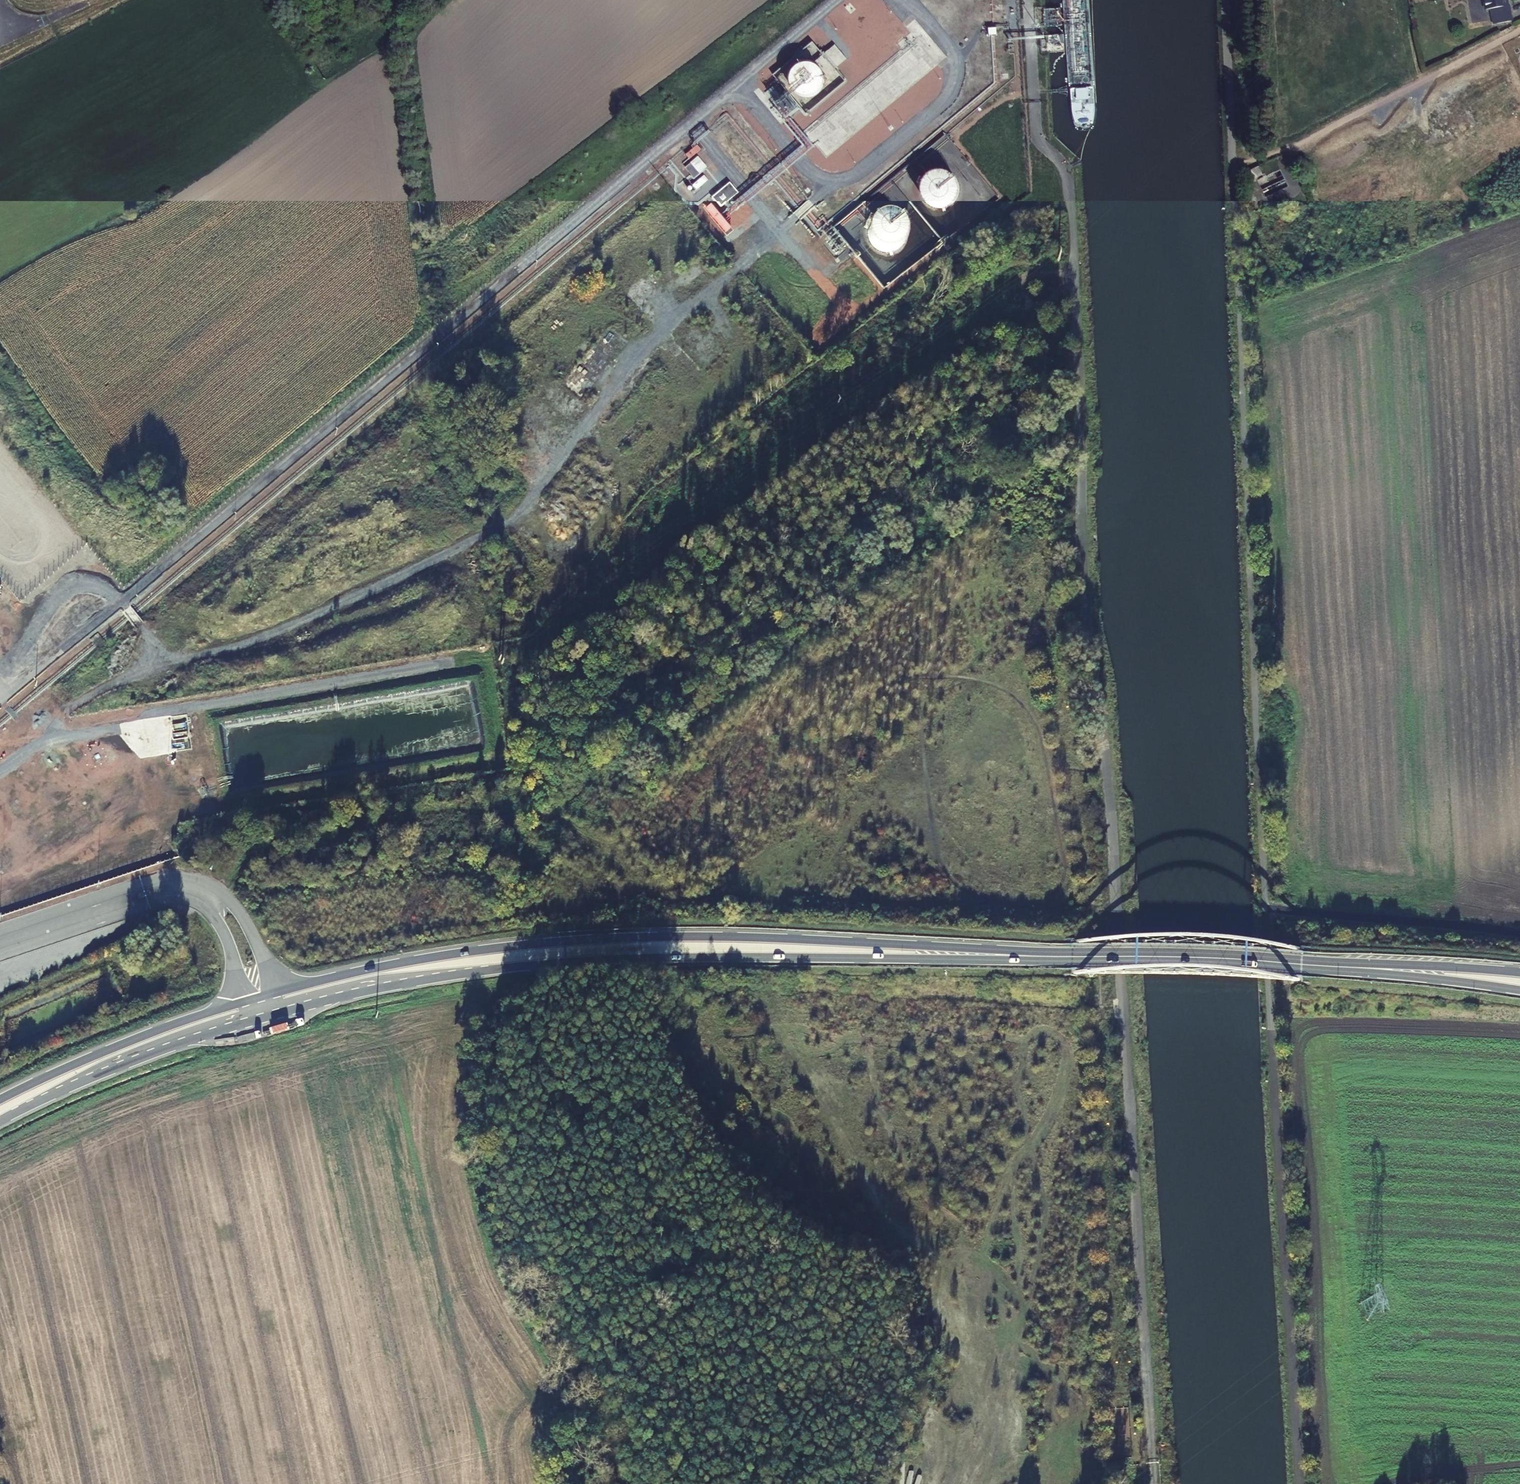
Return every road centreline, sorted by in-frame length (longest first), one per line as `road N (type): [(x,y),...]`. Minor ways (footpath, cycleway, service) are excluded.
road 1 (secondary): [(261,1003),(551,950),(699,945),(1300,965),(1519,983)]
road 2 (secondary): [(0,1108),(114,1053),(261,1003)]
road 3 (track): [(1519,30),(1273,150)]
road 4 (track): [(1519,933),(1347,913),(1264,914)]
road 5 (unclassified): [(182,891),(147,893),(0,941)]
road 6 (unclassified): [(261,1003),(270,976),(255,936),(221,893),(182,891)]
road 7 (unclassified): [(182,891),(227,940),(235,986),(261,1003)]

